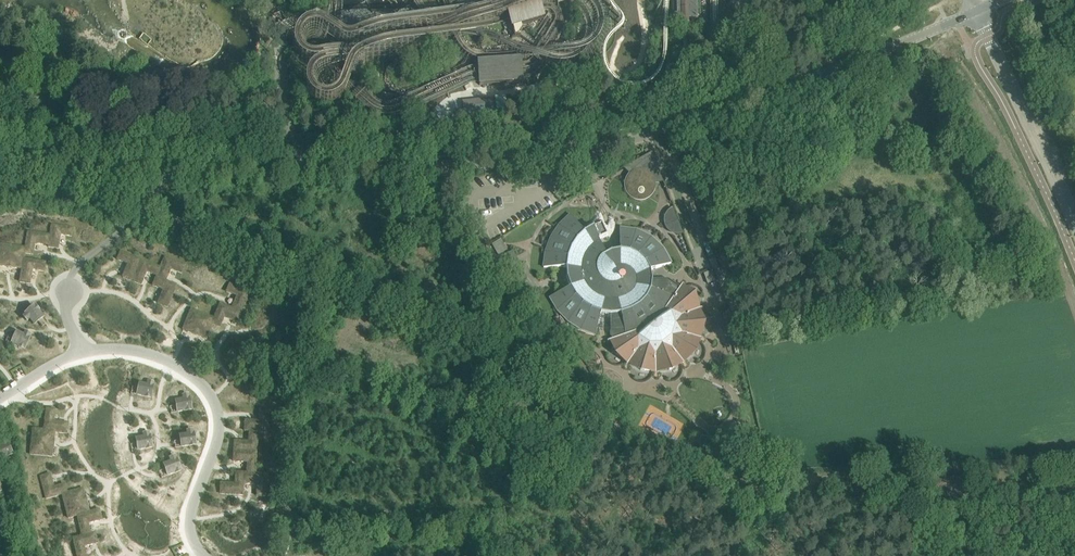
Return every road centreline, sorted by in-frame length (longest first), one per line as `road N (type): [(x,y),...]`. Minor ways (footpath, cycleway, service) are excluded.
road 1 (unclassified): [(0,156),(78,168),(308,174),(565,154),(786,90),(976,11)]
road 2 (residential): [(81,350),(159,357),(205,387),(218,407),(218,441),(190,525),(204,555)]
road 3 (tertiary): [(1074,221),(976,11)]

